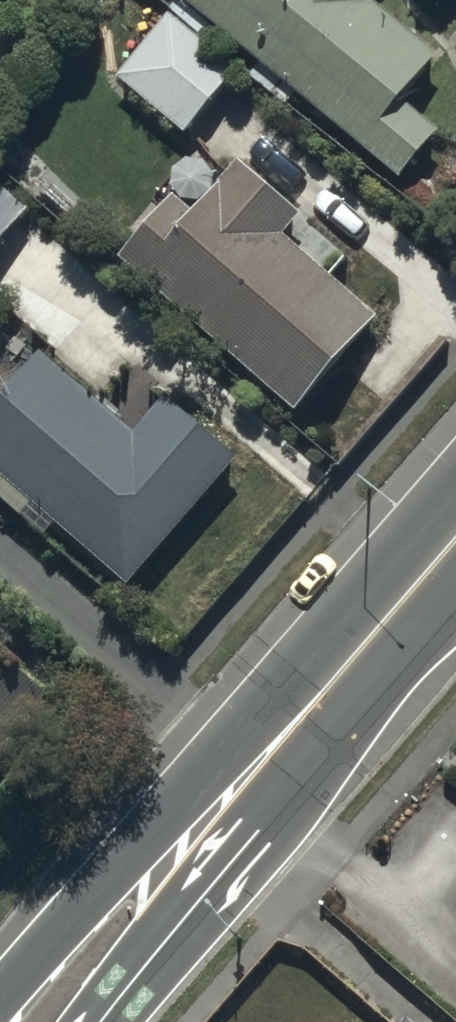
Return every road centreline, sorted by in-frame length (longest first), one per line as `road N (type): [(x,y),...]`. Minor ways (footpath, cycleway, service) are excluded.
road 1 (secondary): [(197,837),(455,539)]
road 2 (secondary): [(0,1000),(129,860),(197,837)]
road 3 (secondary): [(197,837),(189,914),(101,1021)]

